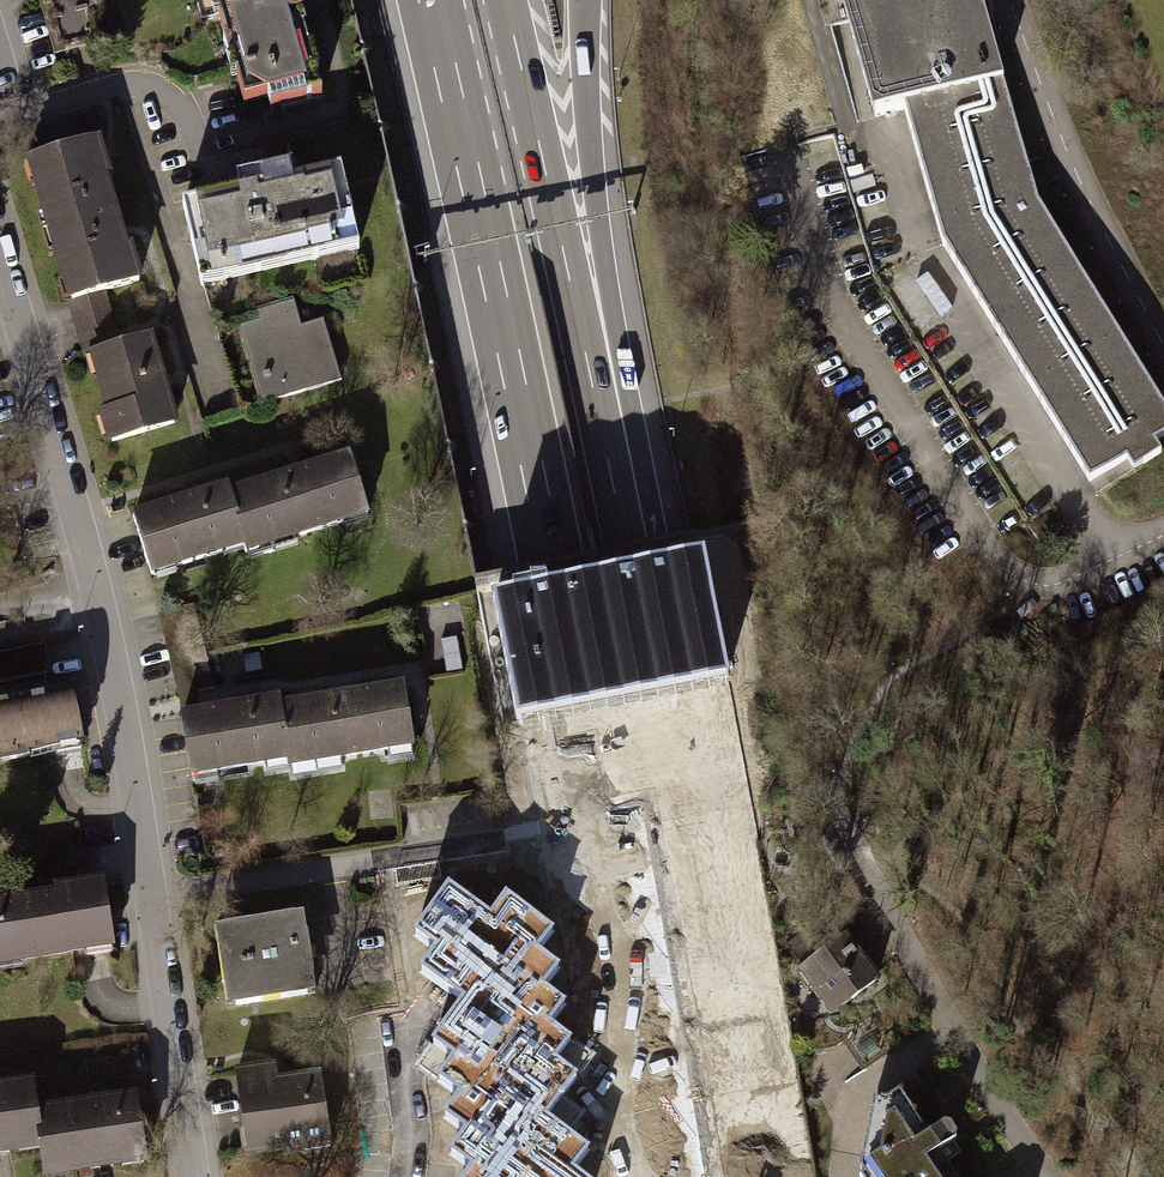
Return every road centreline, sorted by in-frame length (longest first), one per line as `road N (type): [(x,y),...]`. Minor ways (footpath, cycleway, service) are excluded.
road 1 (motorway): [(430,0),(552,562),(659,1176)]
road 2 (residential): [(0,259),(103,618),(194,1176)]
road 3 (motorway): [(641,608),(506,0)]
road 4 (motorway): [(641,608),(587,111),(584,0)]
road 5 (motorway): [(747,1176),(709,931),(641,608)]
road 6 (residential): [(834,793),(858,855),(952,1029),(1048,1176)]

